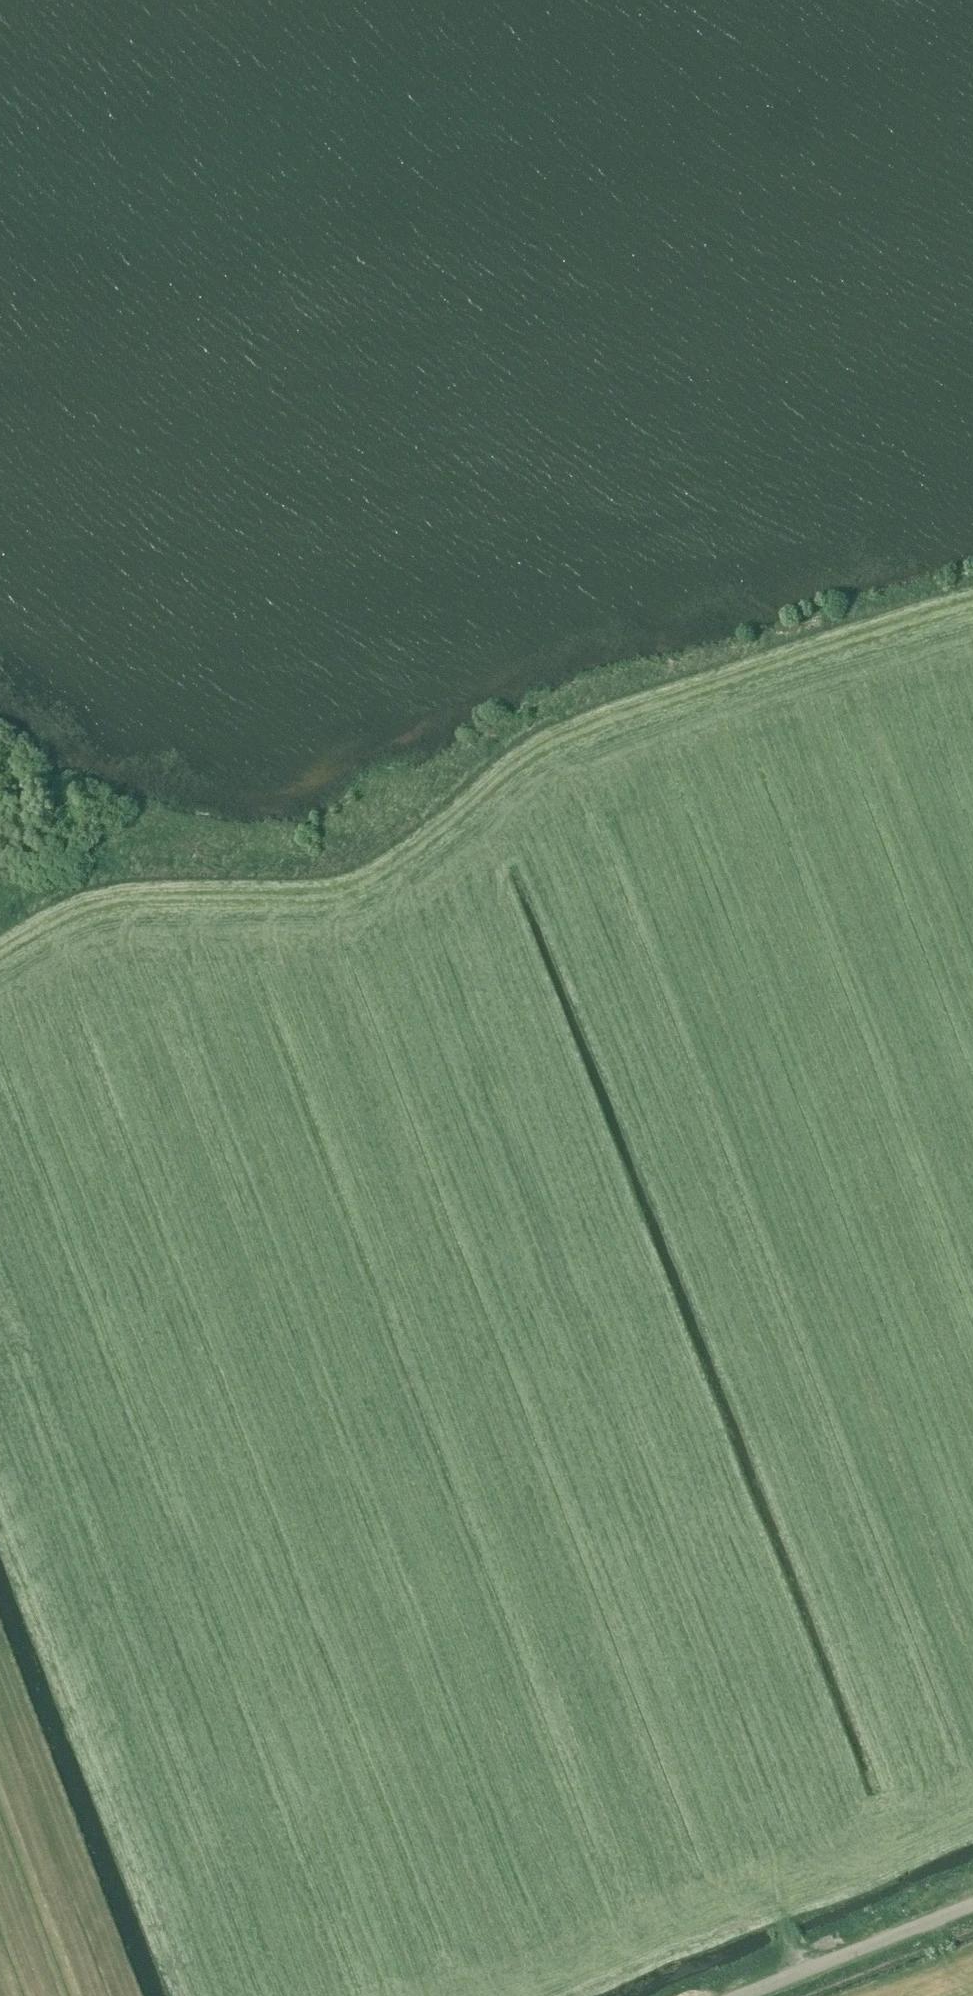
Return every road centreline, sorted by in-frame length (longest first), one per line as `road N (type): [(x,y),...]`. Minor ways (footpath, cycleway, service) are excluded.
road 1 (unclassified): [(735,1995),(972,1901)]

